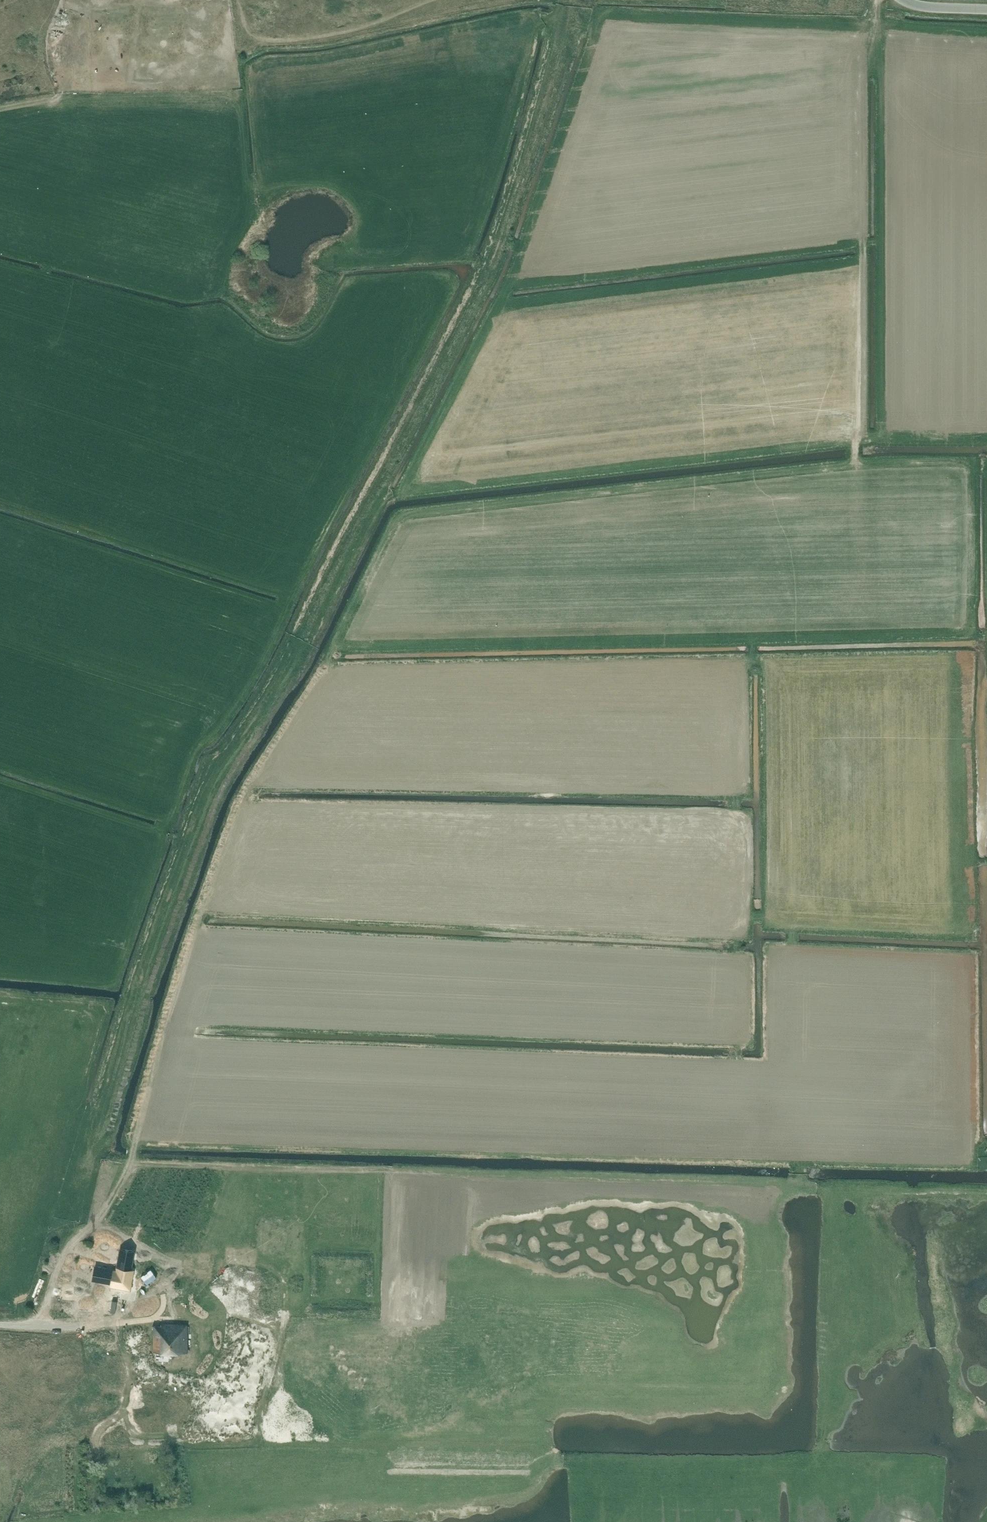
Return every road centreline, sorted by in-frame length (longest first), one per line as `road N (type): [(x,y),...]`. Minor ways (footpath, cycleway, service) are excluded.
road 1 (track): [(188,947),(138,1123),(135,1174),(127,1194),(68,1248),(52,1329)]

